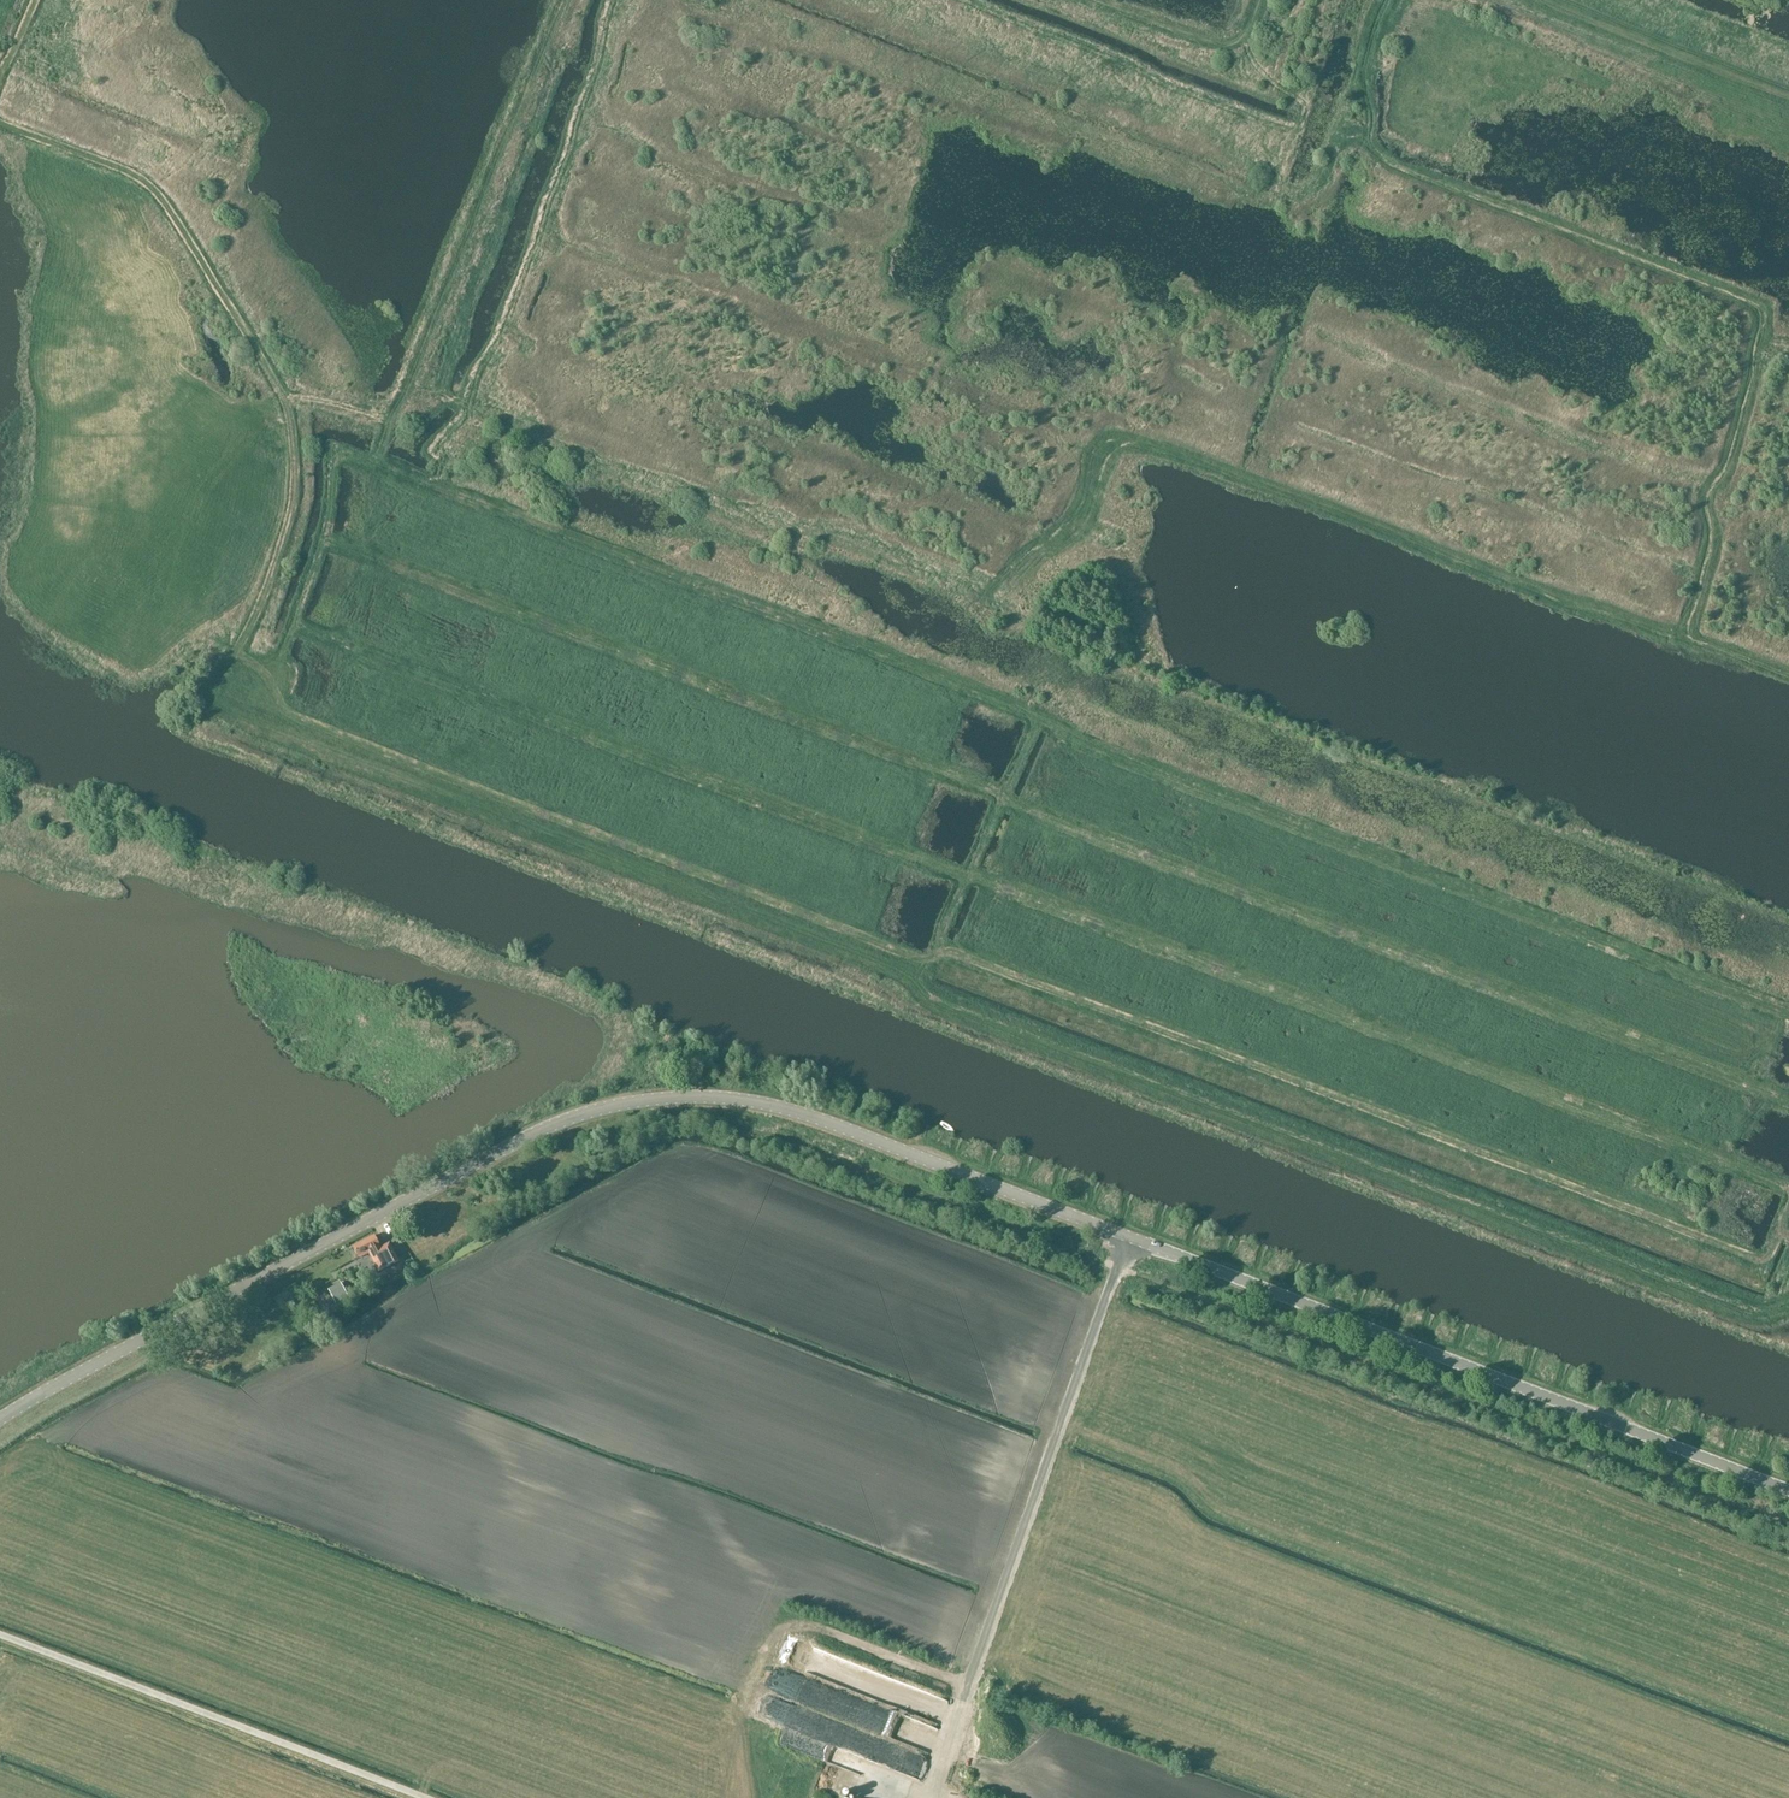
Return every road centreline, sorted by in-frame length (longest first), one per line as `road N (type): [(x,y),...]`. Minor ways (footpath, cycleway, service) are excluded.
road 1 (tertiary): [(1788,1491),(819,1119),(726,1097),(628,1101),(526,1137),(0,1419)]

